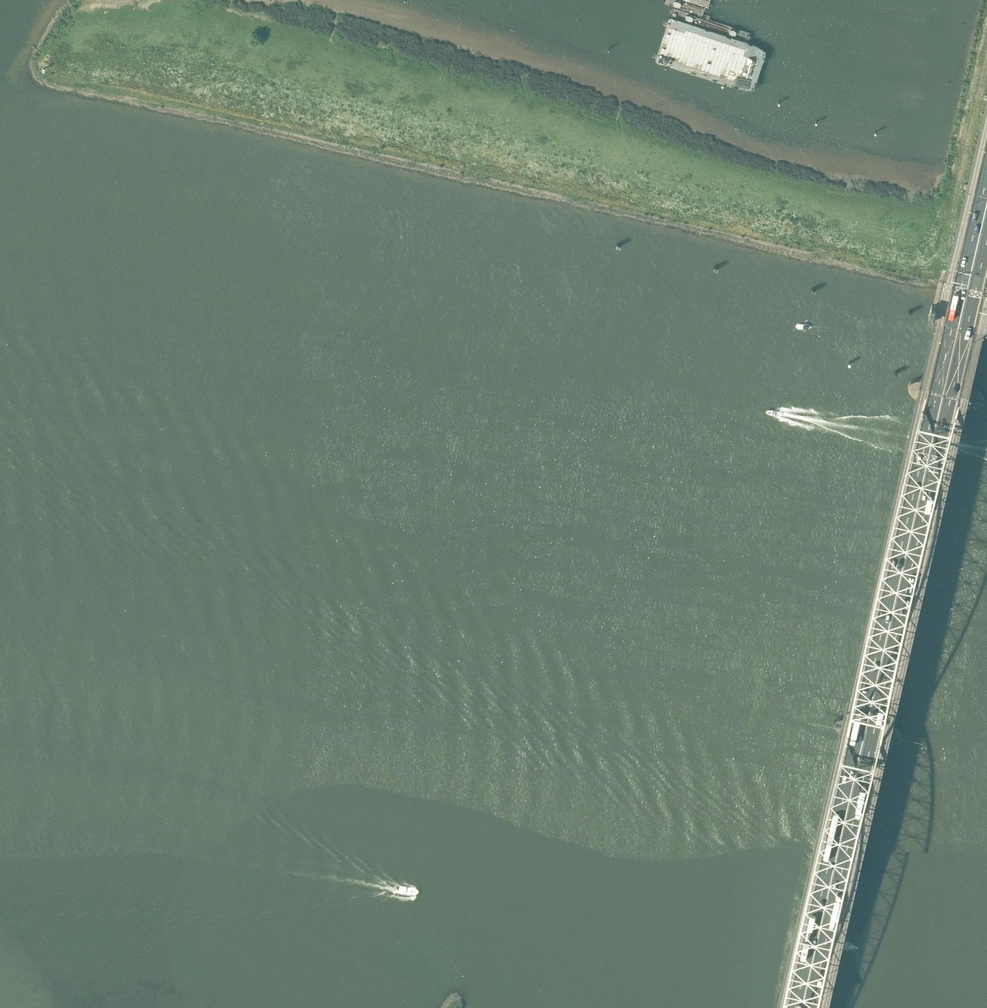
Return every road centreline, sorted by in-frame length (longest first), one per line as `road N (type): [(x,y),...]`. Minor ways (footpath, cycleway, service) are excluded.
road 1 (motorway): [(986,181),(797,1007)]
road 2 (motorway): [(812,1007),(986,244)]

